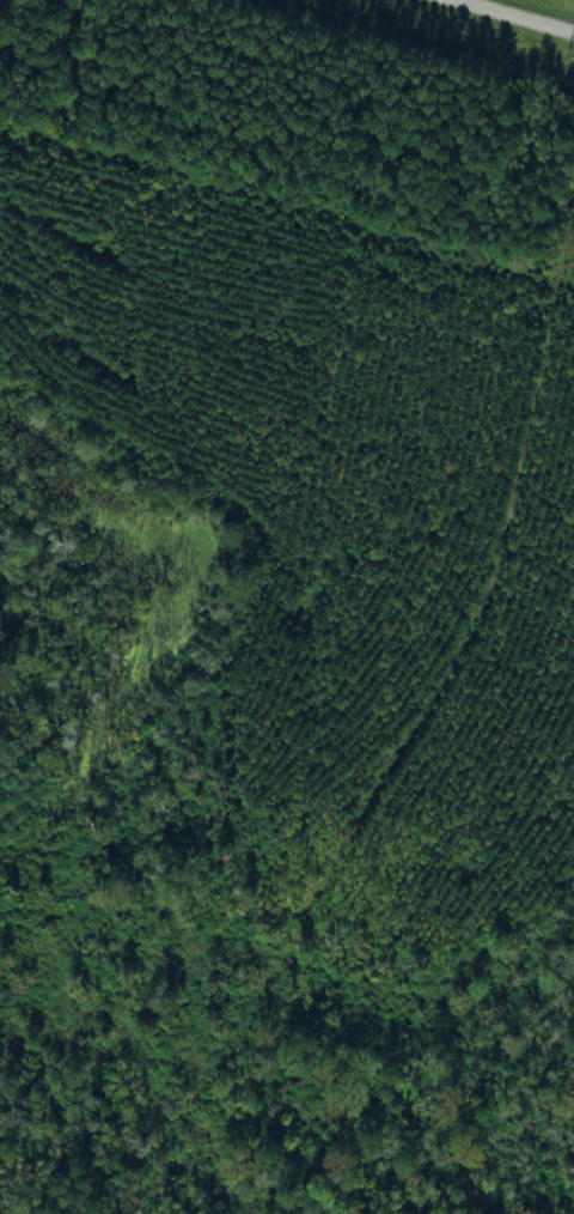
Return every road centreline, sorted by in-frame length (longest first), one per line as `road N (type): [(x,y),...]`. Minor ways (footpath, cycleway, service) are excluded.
road 1 (residential): [(573,45),(410,0)]

